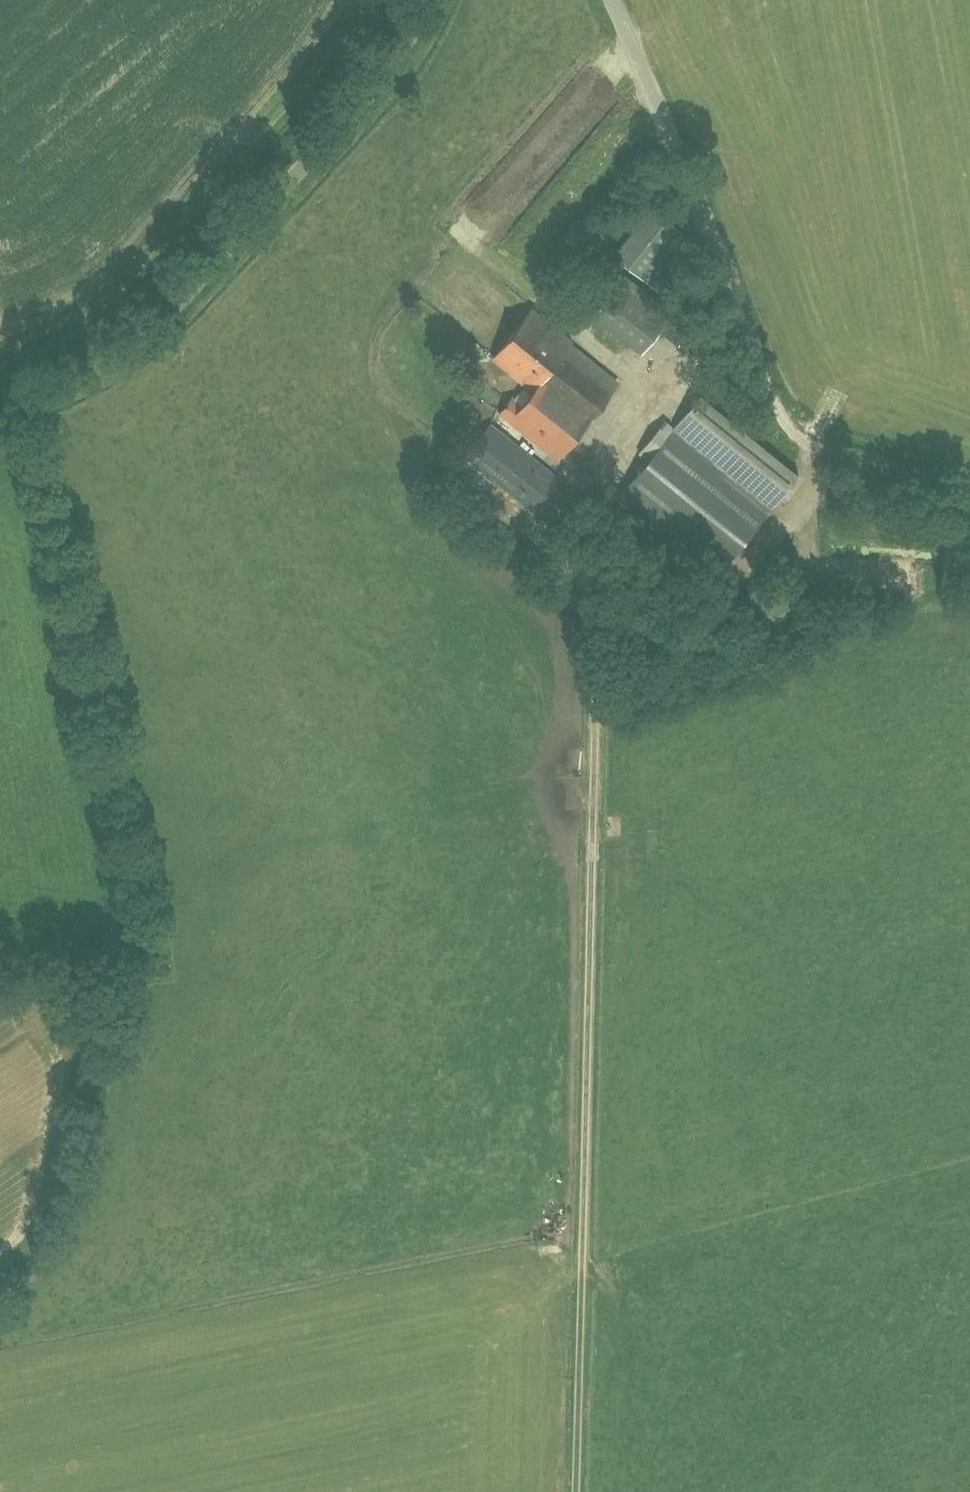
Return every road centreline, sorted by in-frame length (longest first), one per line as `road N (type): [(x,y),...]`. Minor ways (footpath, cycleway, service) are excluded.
road 1 (unclassified): [(0,406),(70,381),(139,340),(391,68),(431,0)]
road 2 (unclassified): [(606,0),(783,413),(825,444)]

